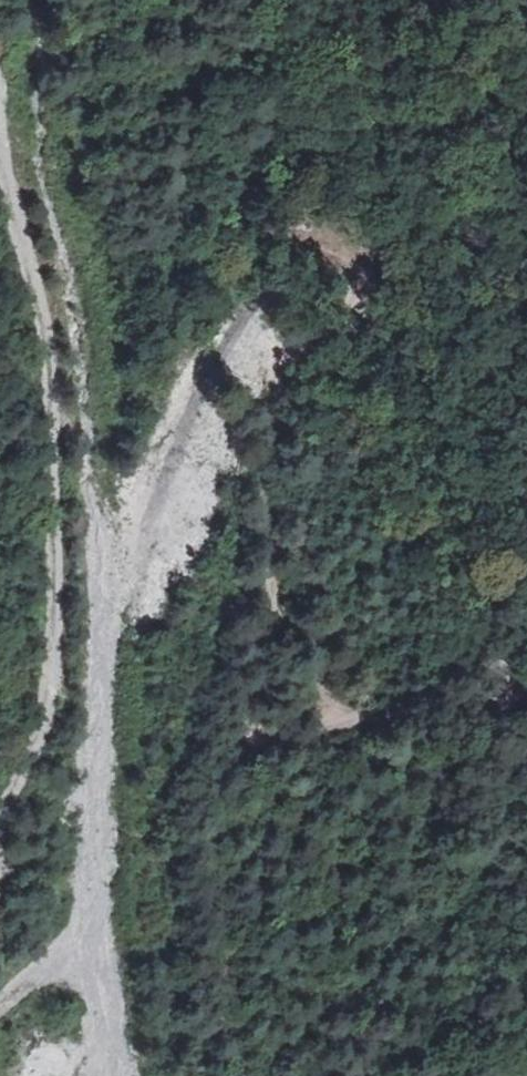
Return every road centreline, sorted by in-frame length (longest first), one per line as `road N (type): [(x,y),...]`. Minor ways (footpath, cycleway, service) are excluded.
road 1 (track): [(202,0),(225,125),(270,273),(276,383),(268,592),(225,825),(217,915),(223,999),(252,1075)]
road 2 (track): [(0,817),(47,718),(51,498),(48,354),(0,159)]
road 3 (track): [(239,745),(412,697),(458,665),(481,635),(486,614),(475,586),(526,566)]
road 4 (track): [(359,714),(321,696),(318,644),(268,592)]

